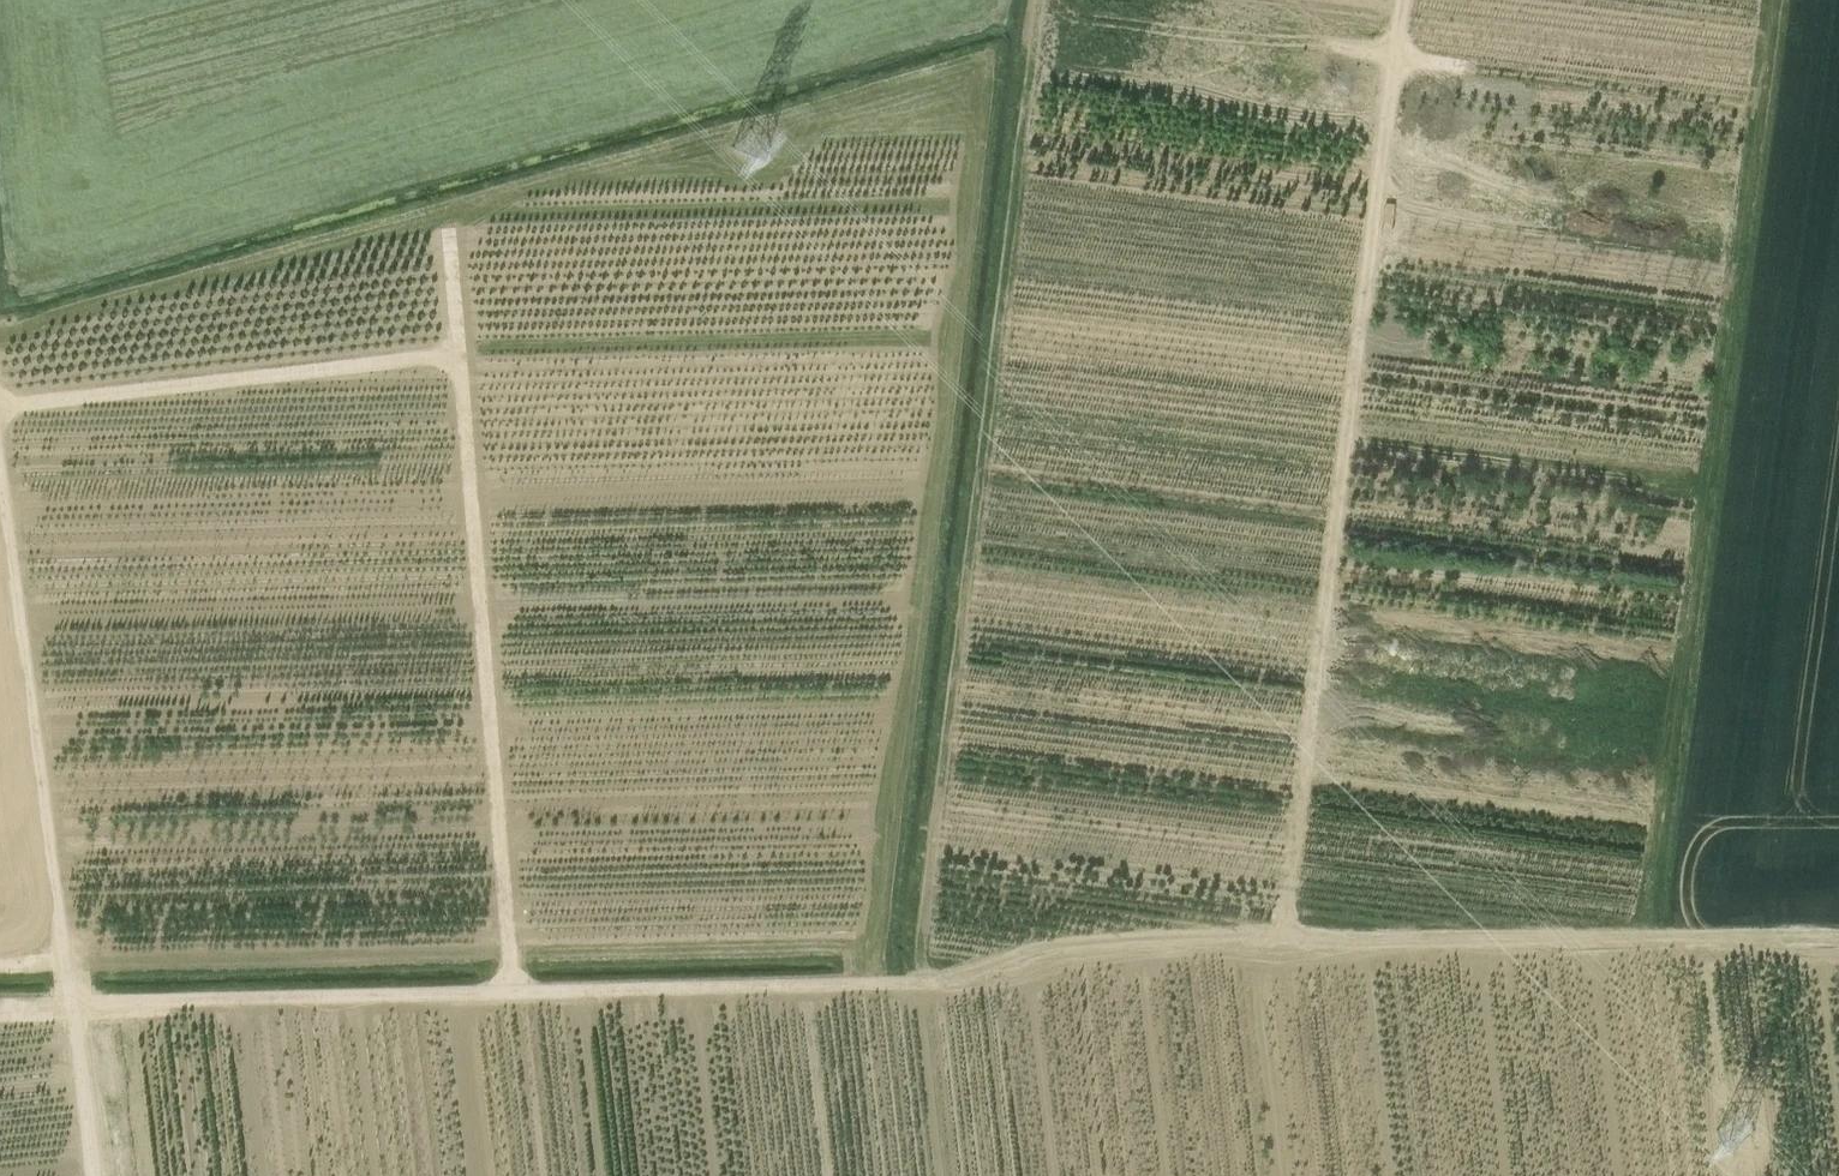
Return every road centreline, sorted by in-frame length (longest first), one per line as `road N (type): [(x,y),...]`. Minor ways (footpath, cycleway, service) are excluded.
road 1 (track): [(1838,937),(1048,942),(943,977),(73,1010),(0,500)]
road 2 (track): [(1283,941),(1403,0)]
road 3 (track): [(73,1010),(92,1175)]

